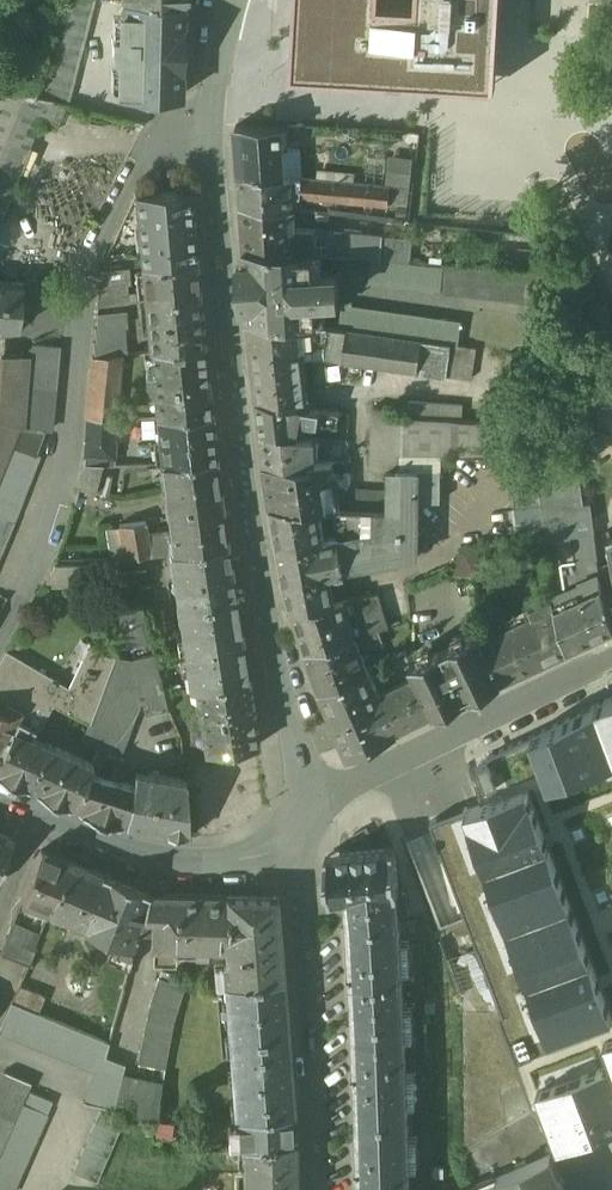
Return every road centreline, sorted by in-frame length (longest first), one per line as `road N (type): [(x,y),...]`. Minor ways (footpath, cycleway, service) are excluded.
road 1 (residential): [(319,806),(299,757),(268,614),(238,418),(212,125)]
road 2 (residential): [(212,125),(190,124),(148,153),(103,239),(68,497),(56,541),(0,642)]
road 3 (residential): [(317,1189),(317,1097),(291,829)]
road 4 (residential): [(611,659),(319,806)]
road 5 (residential): [(291,829),(257,855),(207,864),(128,850),(39,817)]
road 6 (residential): [(212,125),(237,0)]
road 7 (residential): [(0,932),(39,817)]

